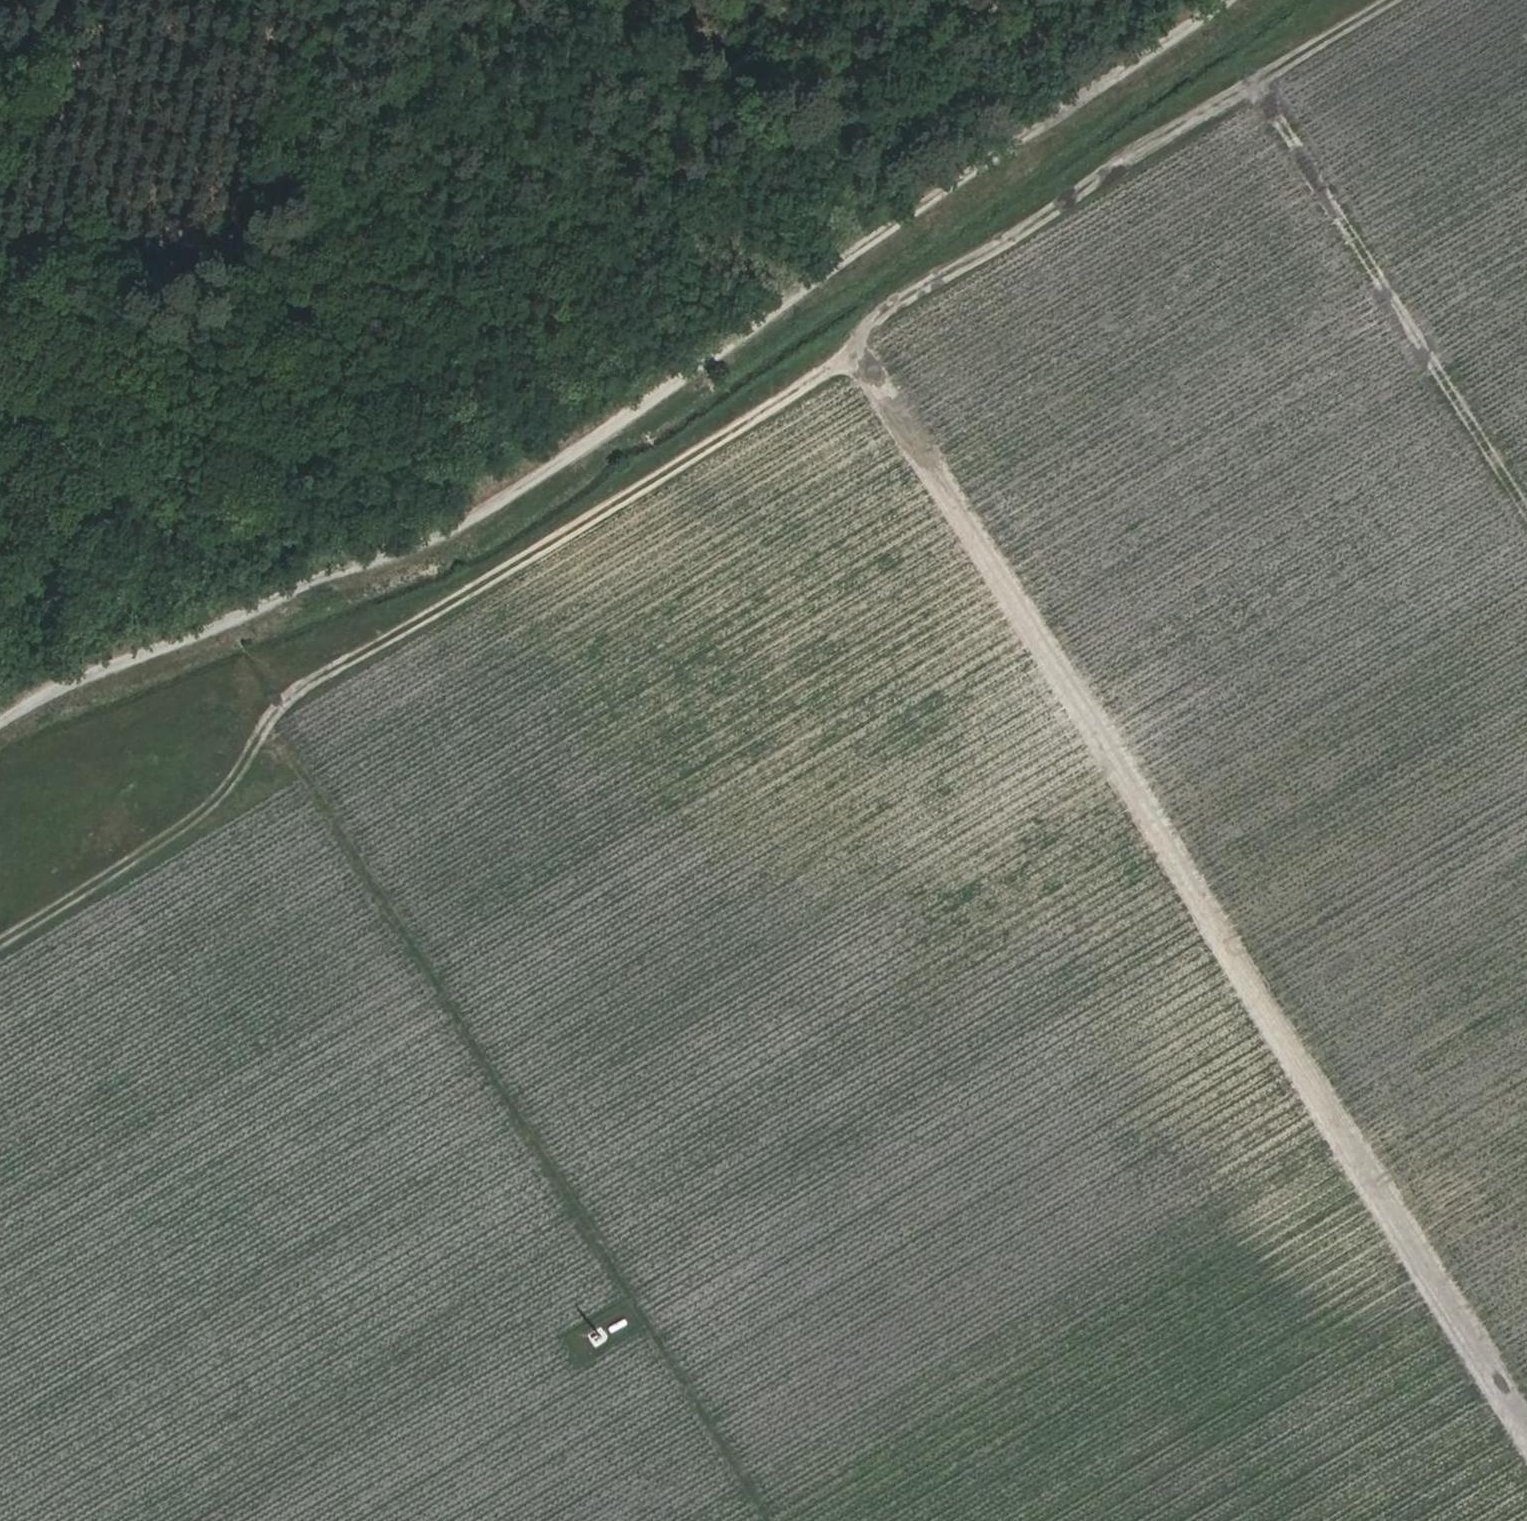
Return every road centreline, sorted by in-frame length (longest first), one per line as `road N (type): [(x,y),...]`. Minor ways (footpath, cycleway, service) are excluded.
road 1 (track): [(1253,0),(844,264),(460,540),(196,632),(0,721)]

